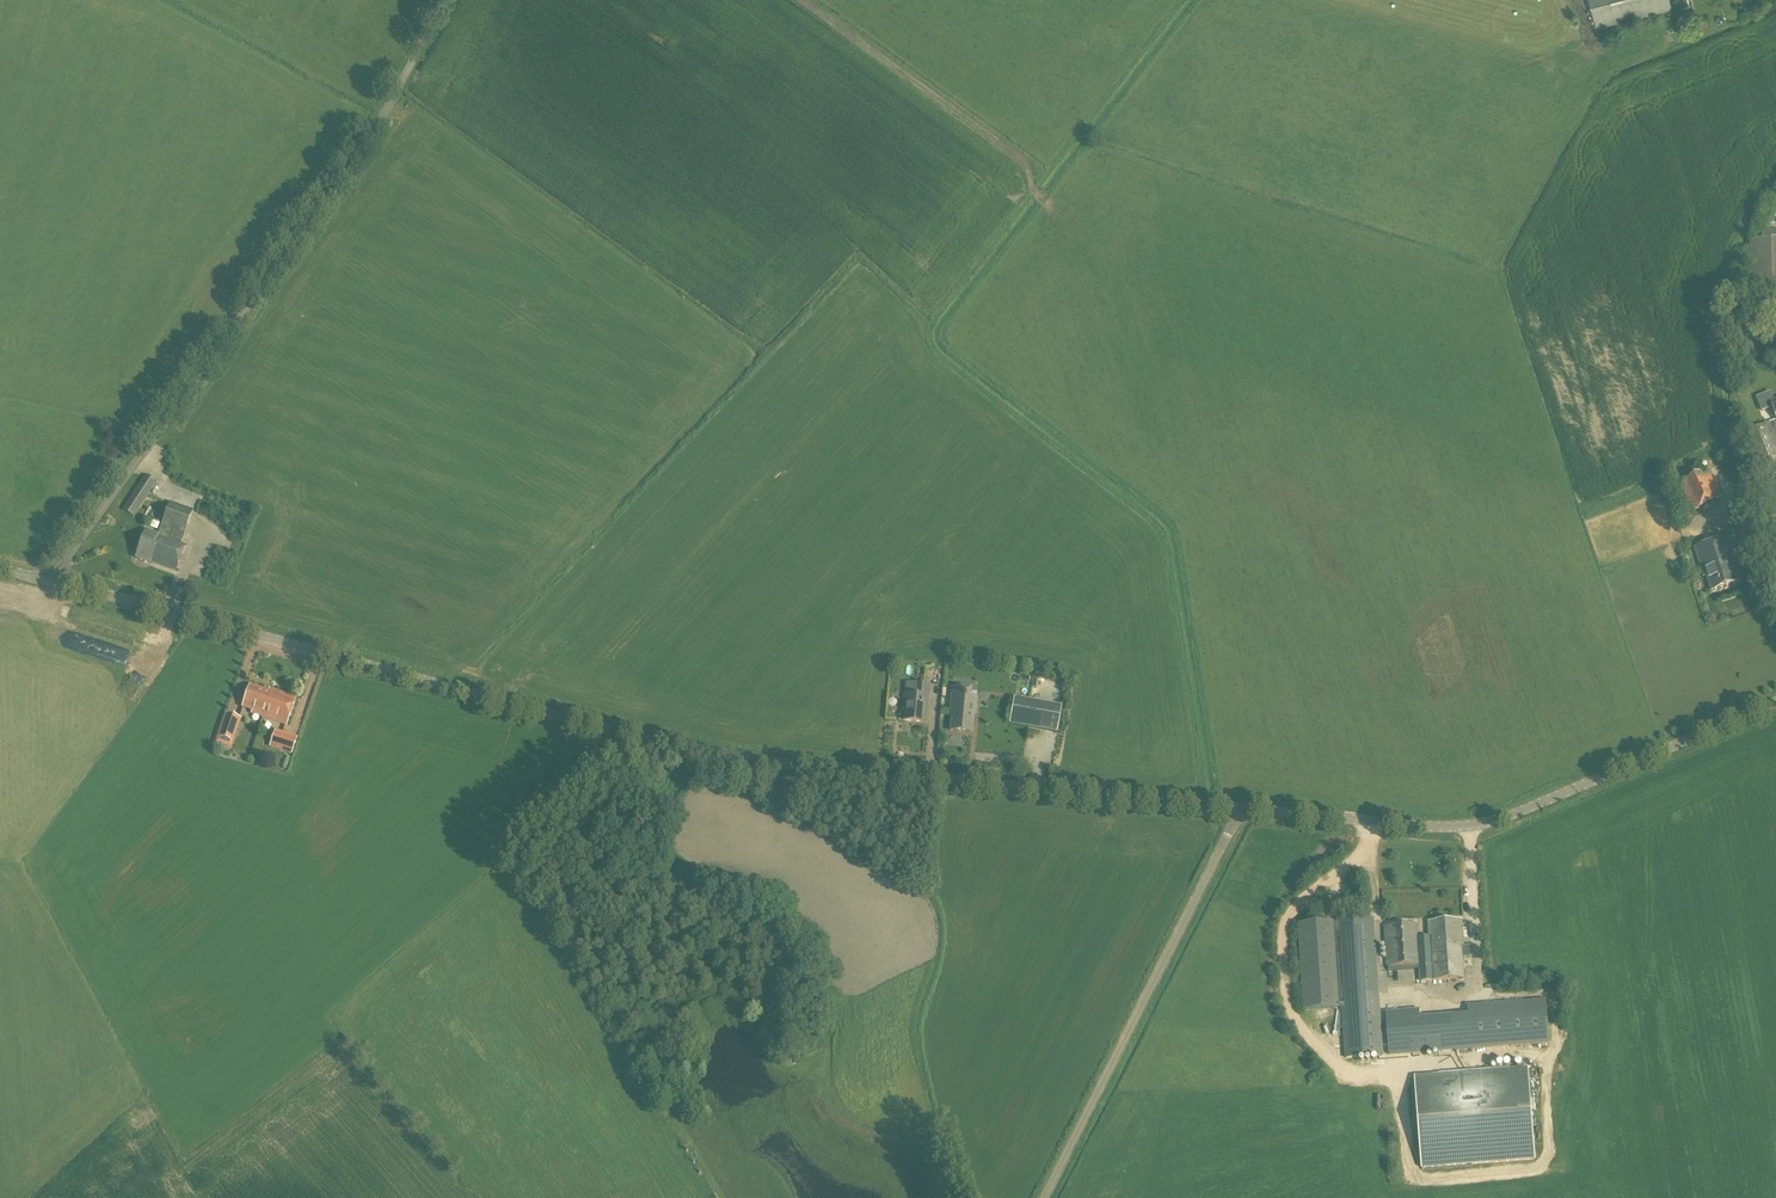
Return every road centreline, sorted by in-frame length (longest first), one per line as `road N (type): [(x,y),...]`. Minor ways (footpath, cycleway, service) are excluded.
road 1 (tertiary): [(50,580),(696,744),(1239,807)]
road 2 (unclassified): [(50,580),(352,157),(441,0)]
road 3 (tertiary): [(1239,807),(1456,827),(1775,698)]
road 4 (unclassified): [(1043,1197),(1239,807)]

